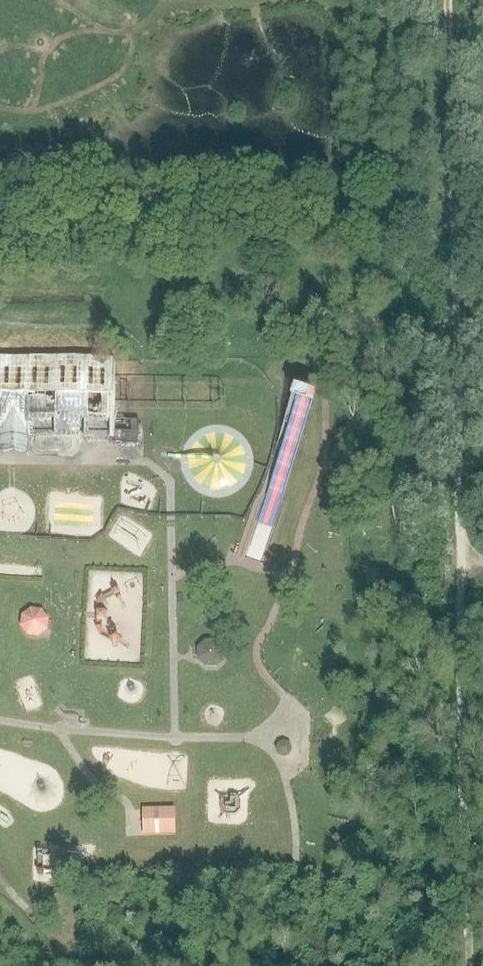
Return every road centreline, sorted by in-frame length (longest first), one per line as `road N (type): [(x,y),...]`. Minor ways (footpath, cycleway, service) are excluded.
road 1 (track): [(445,0),(458,561)]
road 2 (track): [(468,965),(458,561)]

